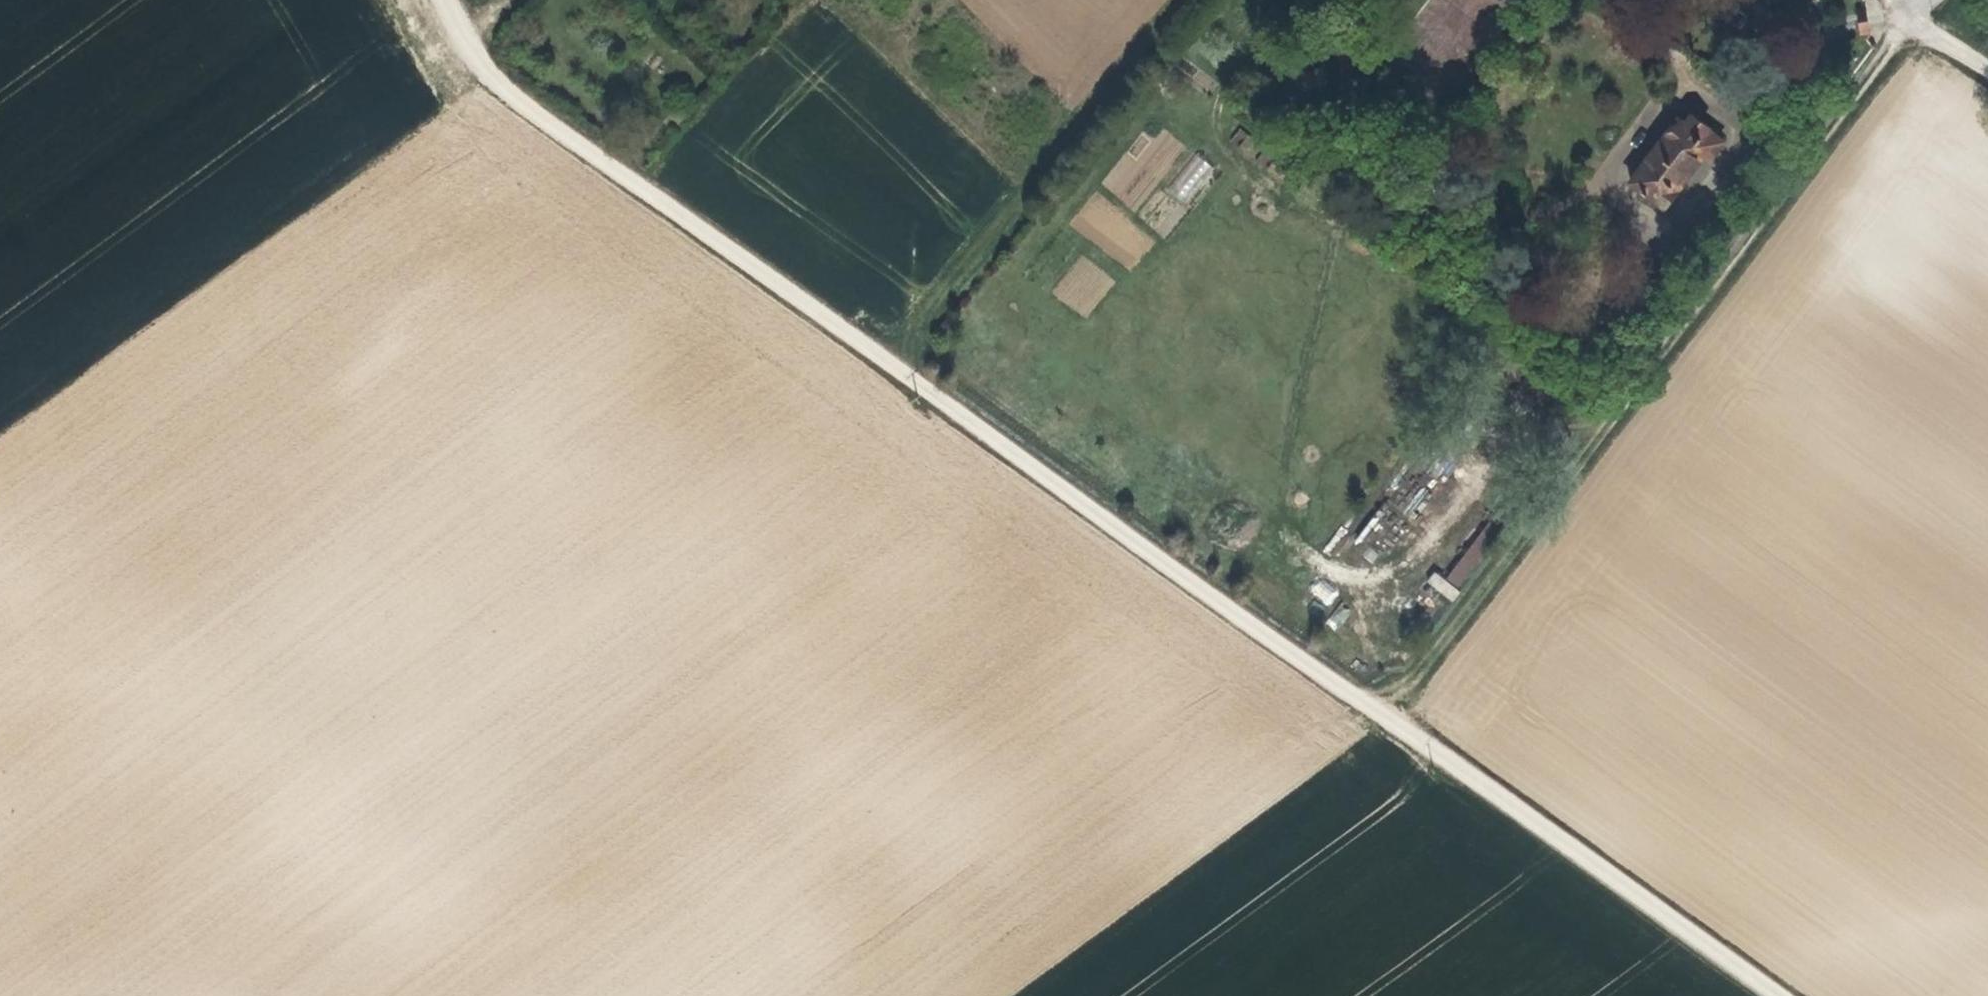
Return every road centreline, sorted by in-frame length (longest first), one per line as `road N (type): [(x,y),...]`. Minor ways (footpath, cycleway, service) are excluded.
road 1 (track): [(460,0),(495,67),(1789,995)]
road 2 (track): [(1192,0),(899,359)]
road 3 (track): [(1388,710),(1628,394)]

